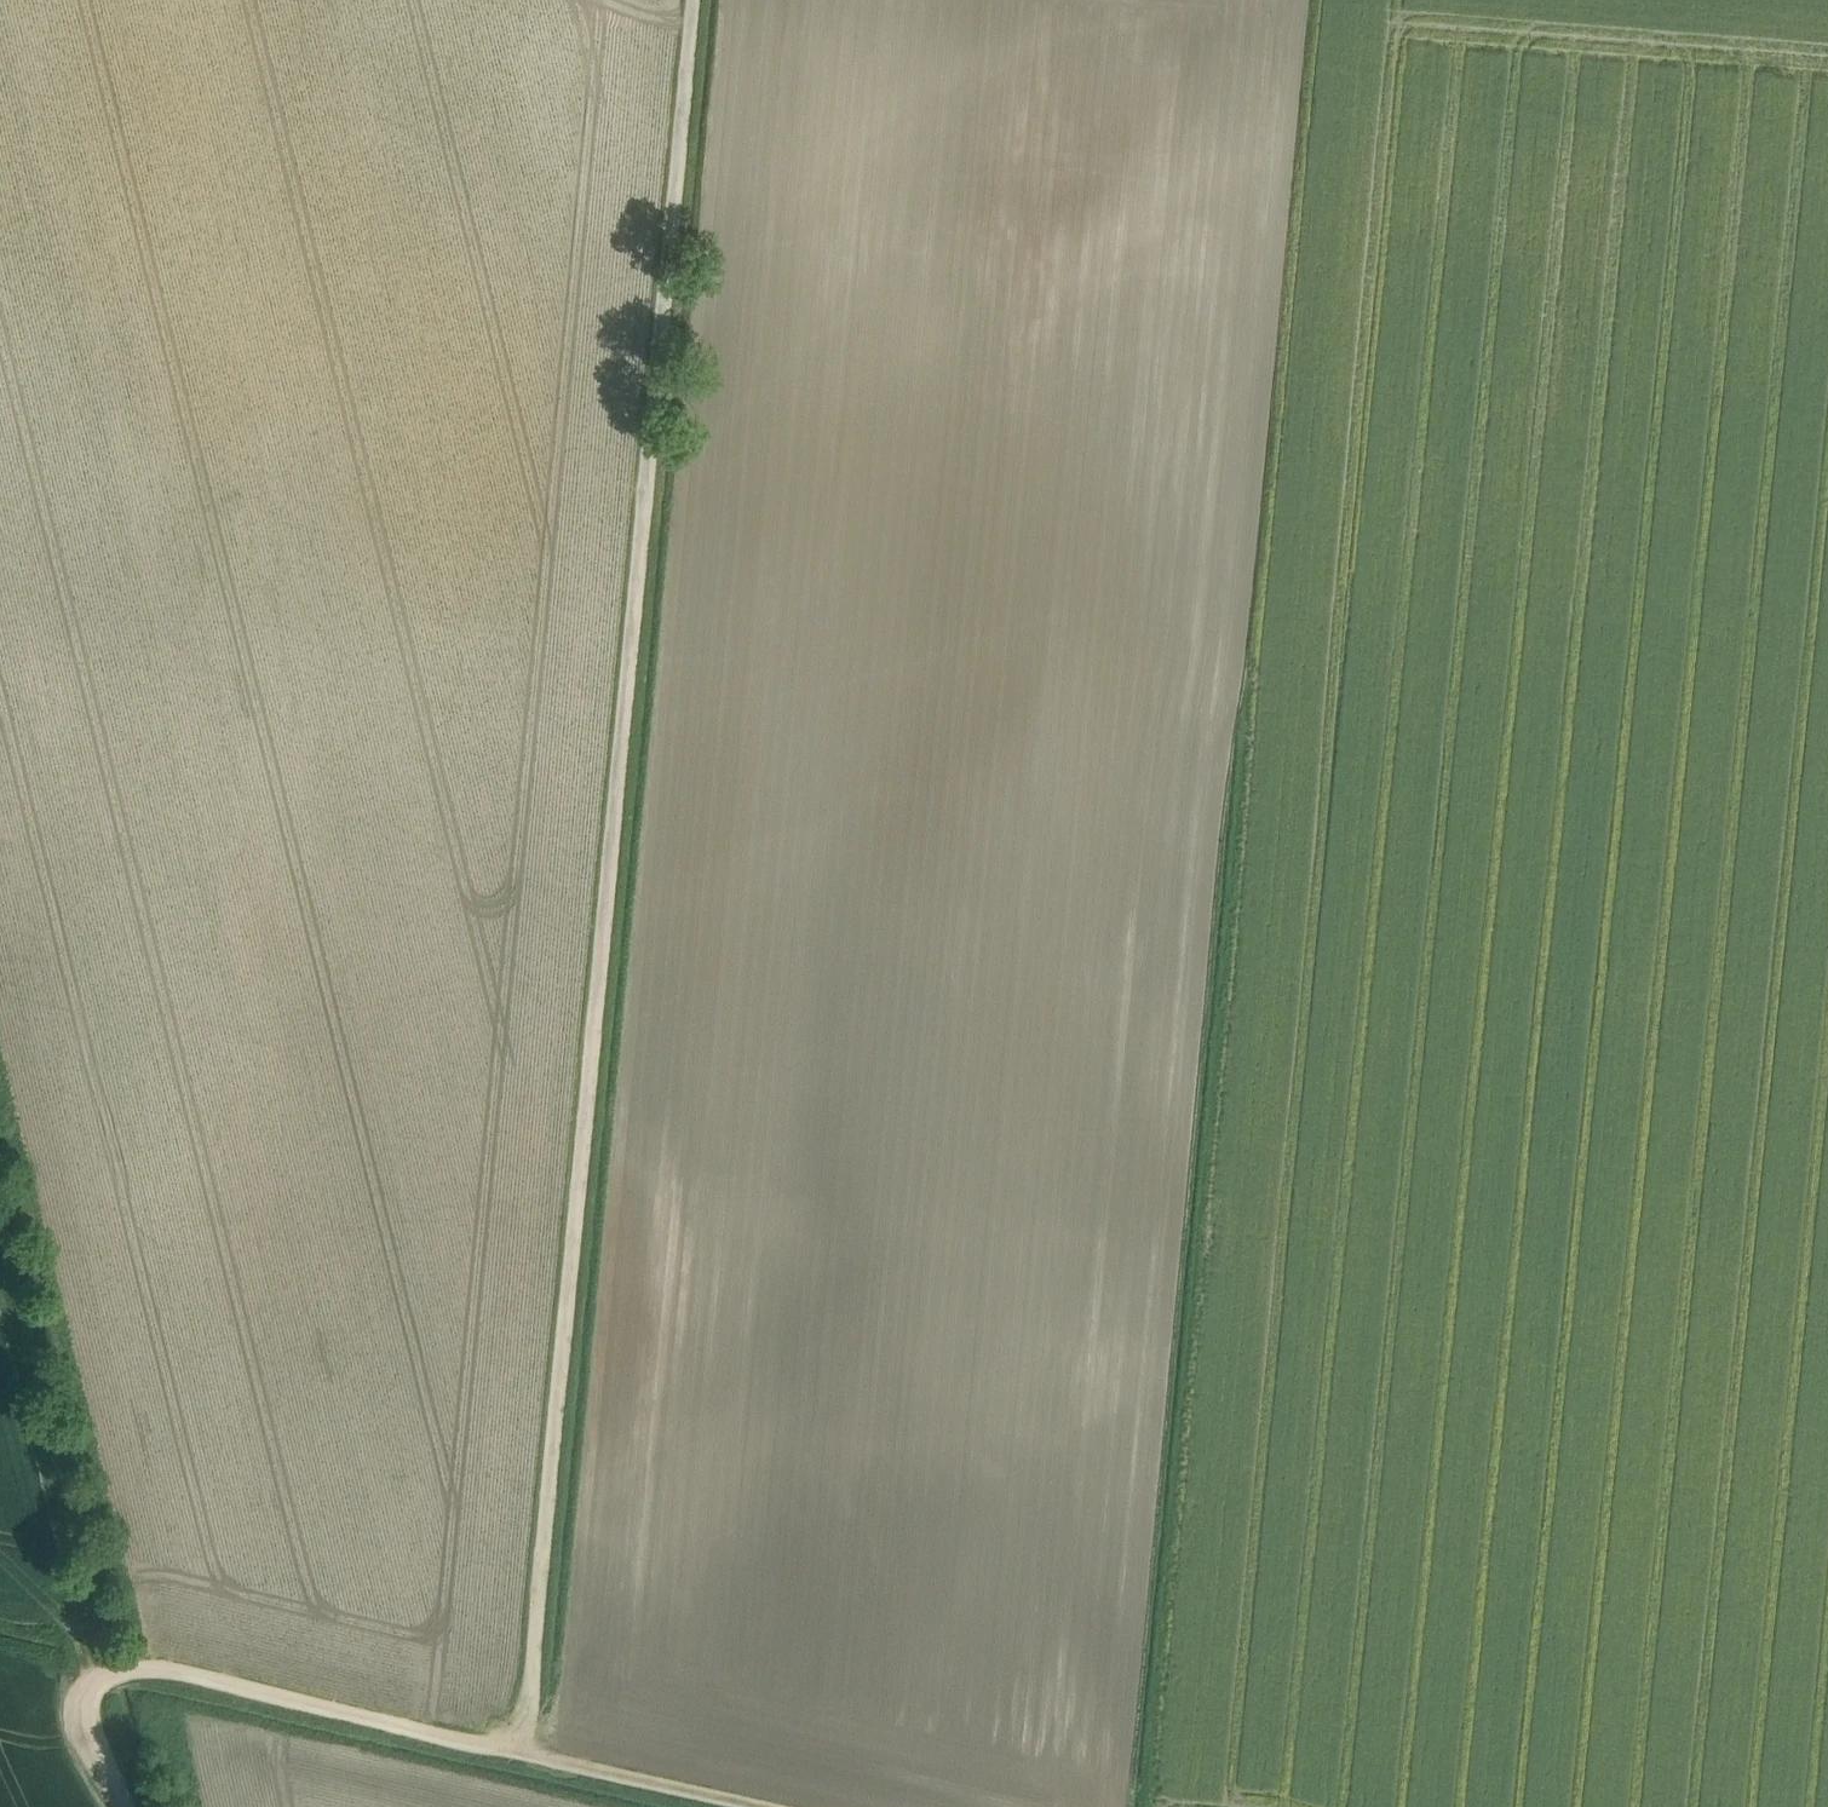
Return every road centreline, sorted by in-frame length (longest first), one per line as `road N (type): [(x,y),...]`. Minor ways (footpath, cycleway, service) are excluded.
road 1 (track): [(695,0),(521,1750),(136,1669),(96,1685),(86,1706),(124,1806)]
road 2 (track): [(521,1750),(772,1806)]

